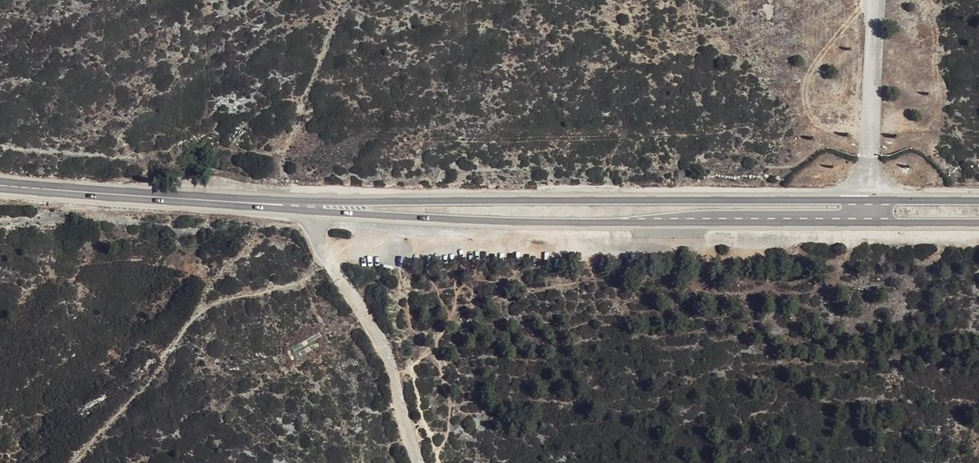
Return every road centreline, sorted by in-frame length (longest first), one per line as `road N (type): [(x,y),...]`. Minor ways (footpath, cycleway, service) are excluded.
road 1 (primary): [(317,206),(506,219),(978,221)]
road 2 (primary): [(978,202),(317,206)]
road 3 (primary): [(317,206),(0,187)]
road 4 (unclassified): [(875,2),(872,156)]

